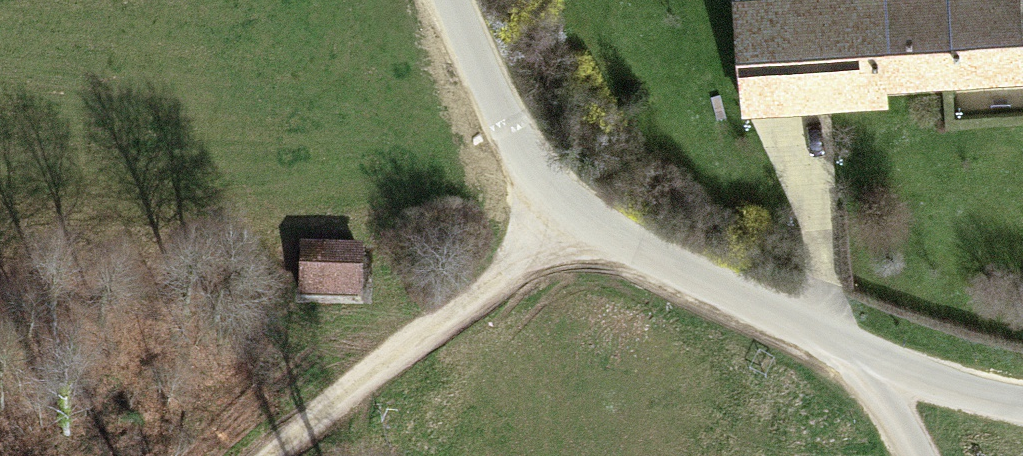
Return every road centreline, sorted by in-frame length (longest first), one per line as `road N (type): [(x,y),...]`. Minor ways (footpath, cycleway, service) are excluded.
road 1 (unclassified): [(1022,411),(859,361),(655,267),(566,215),(495,131),(446,0)]
road 2 (track): [(566,215),(384,355),(280,455)]

